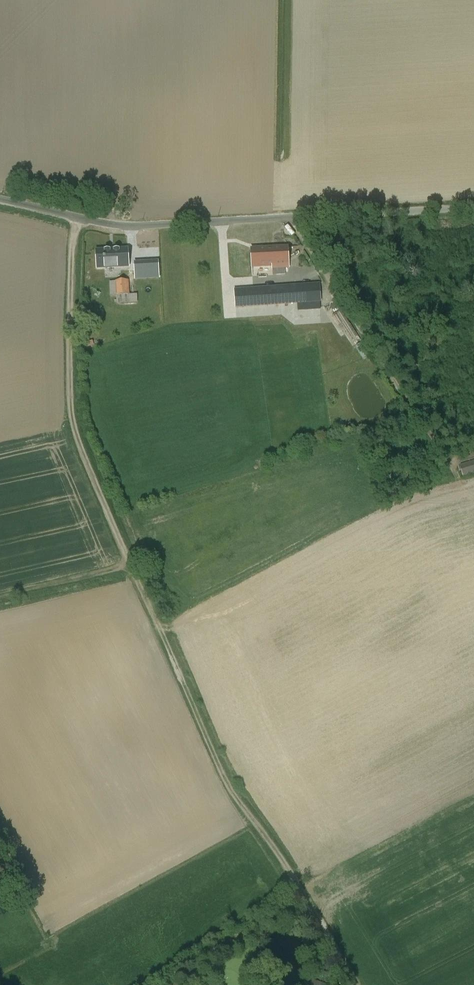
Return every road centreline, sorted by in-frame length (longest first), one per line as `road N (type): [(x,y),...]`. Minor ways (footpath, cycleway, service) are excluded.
road 1 (track): [(363,984),(228,774),(86,446),(73,375),(79,218)]
road 2 (unclassified): [(0,199),(119,226),(473,208)]
road 3 (track): [(0,596),(134,566)]

